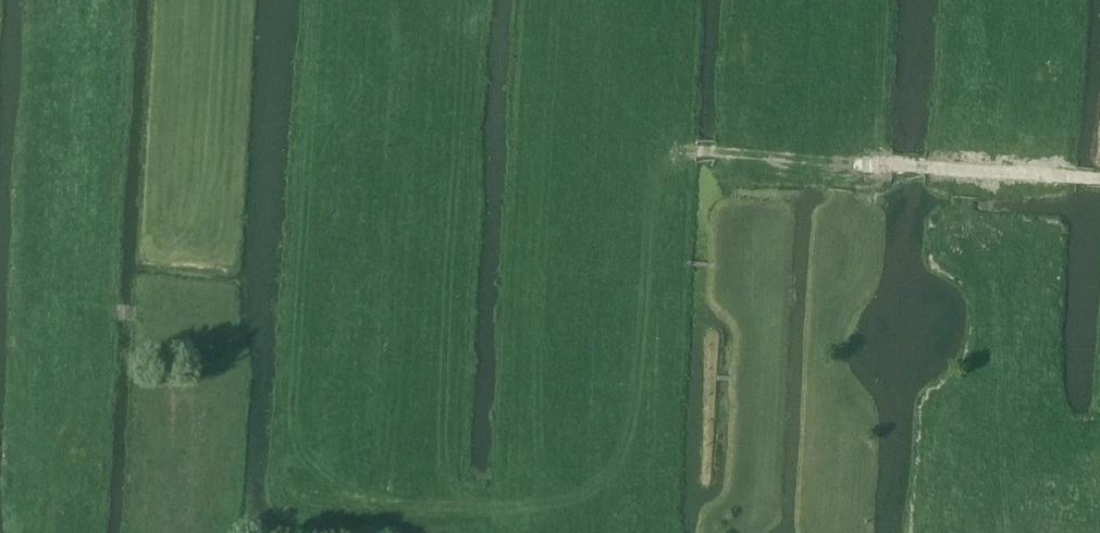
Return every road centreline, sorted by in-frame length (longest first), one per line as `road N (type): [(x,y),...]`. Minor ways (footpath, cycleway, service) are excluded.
road 1 (track): [(1099,186),(655,158)]

